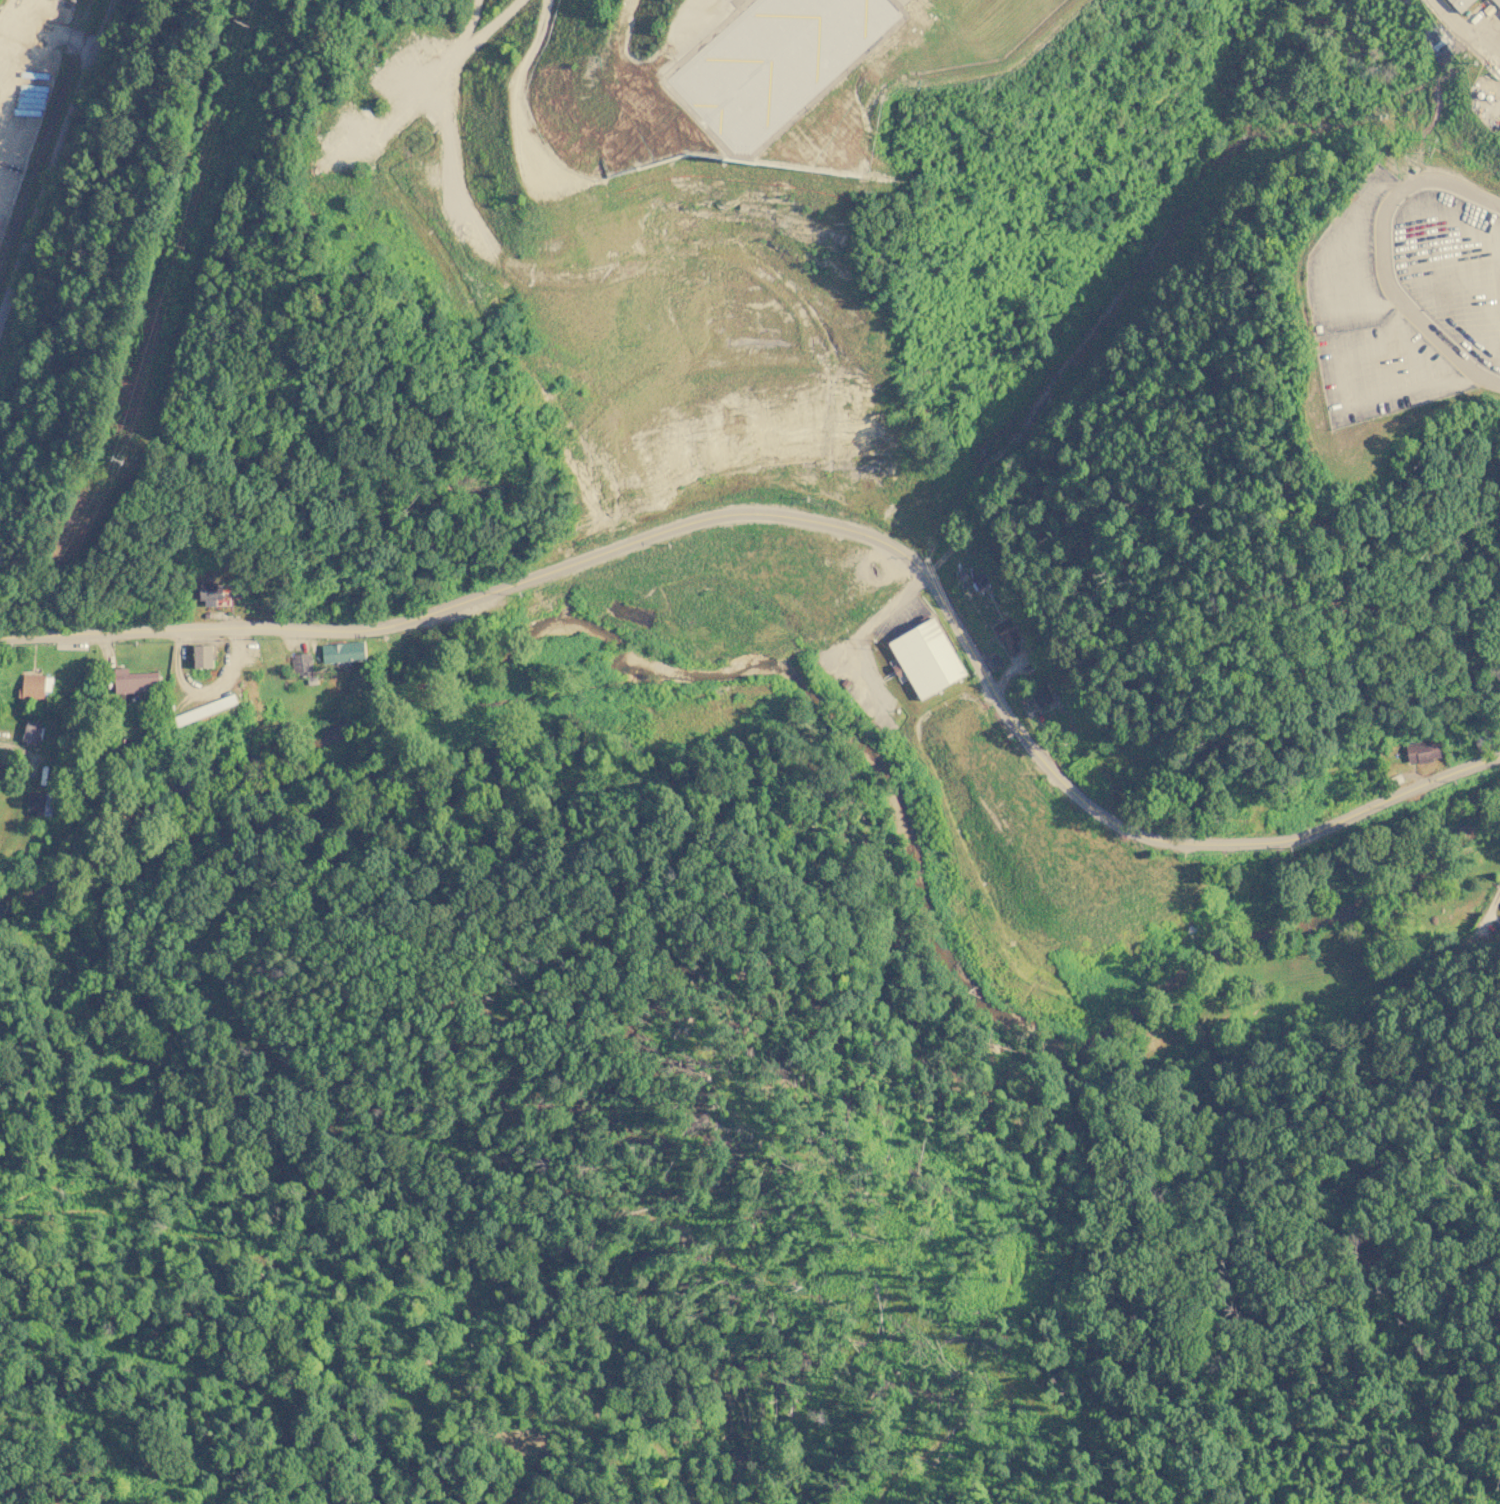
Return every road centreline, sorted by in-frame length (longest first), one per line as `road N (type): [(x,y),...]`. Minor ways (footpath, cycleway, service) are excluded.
road 1 (residential): [(0,633),(247,624),(366,630),(701,517),(756,510),(835,526),(911,560),(1033,753),(1084,801),(1137,832),(1187,843),(1297,837),(1499,757)]
road 2 (residential): [(0,318),(36,193),(118,0)]

